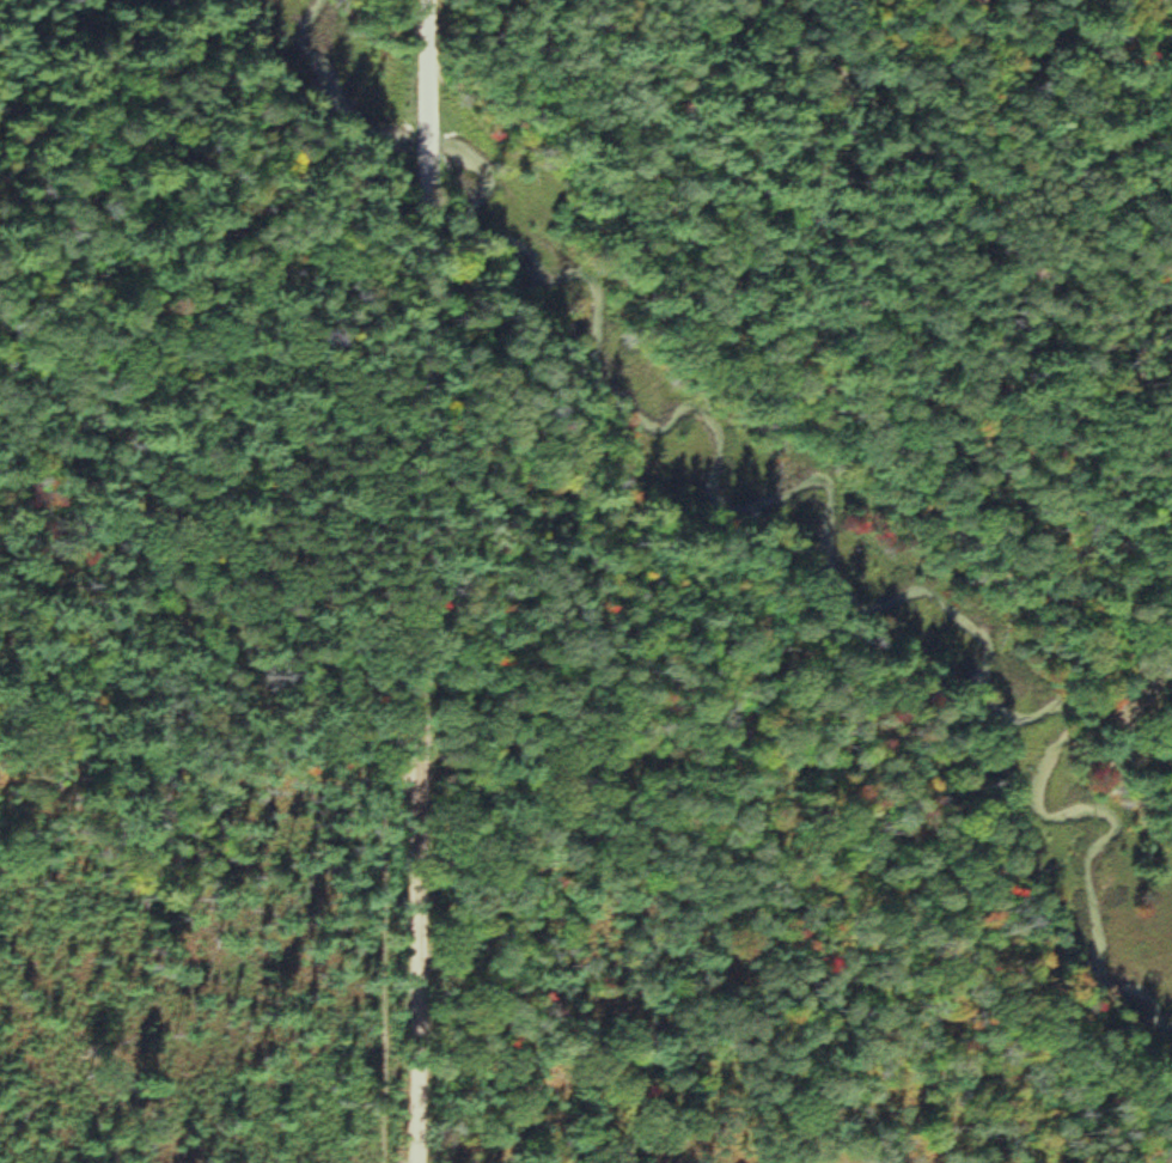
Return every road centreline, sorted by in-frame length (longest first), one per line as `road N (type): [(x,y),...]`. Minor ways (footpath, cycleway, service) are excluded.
road 1 (residential): [(420,1162),(428,215)]
road 2 (track): [(1171,423),(759,0)]

